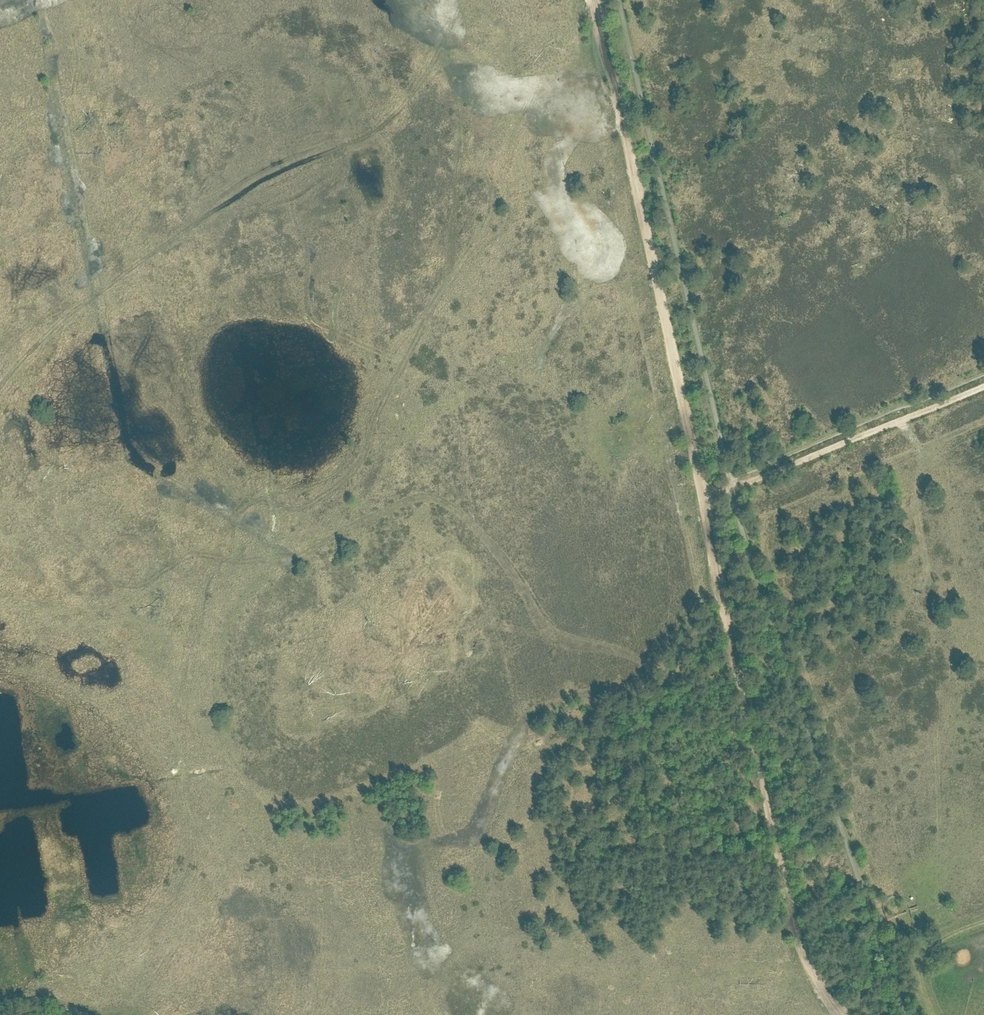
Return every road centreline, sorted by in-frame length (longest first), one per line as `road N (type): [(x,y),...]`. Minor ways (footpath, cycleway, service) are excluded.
road 1 (track): [(842,1014),(809,968),(794,922),(703,495)]
road 2 (track): [(703,495),(597,0)]
road 3 (track): [(703,495),(983,386)]
road 4 (track): [(934,1014),(921,980),(925,955),(983,922)]

